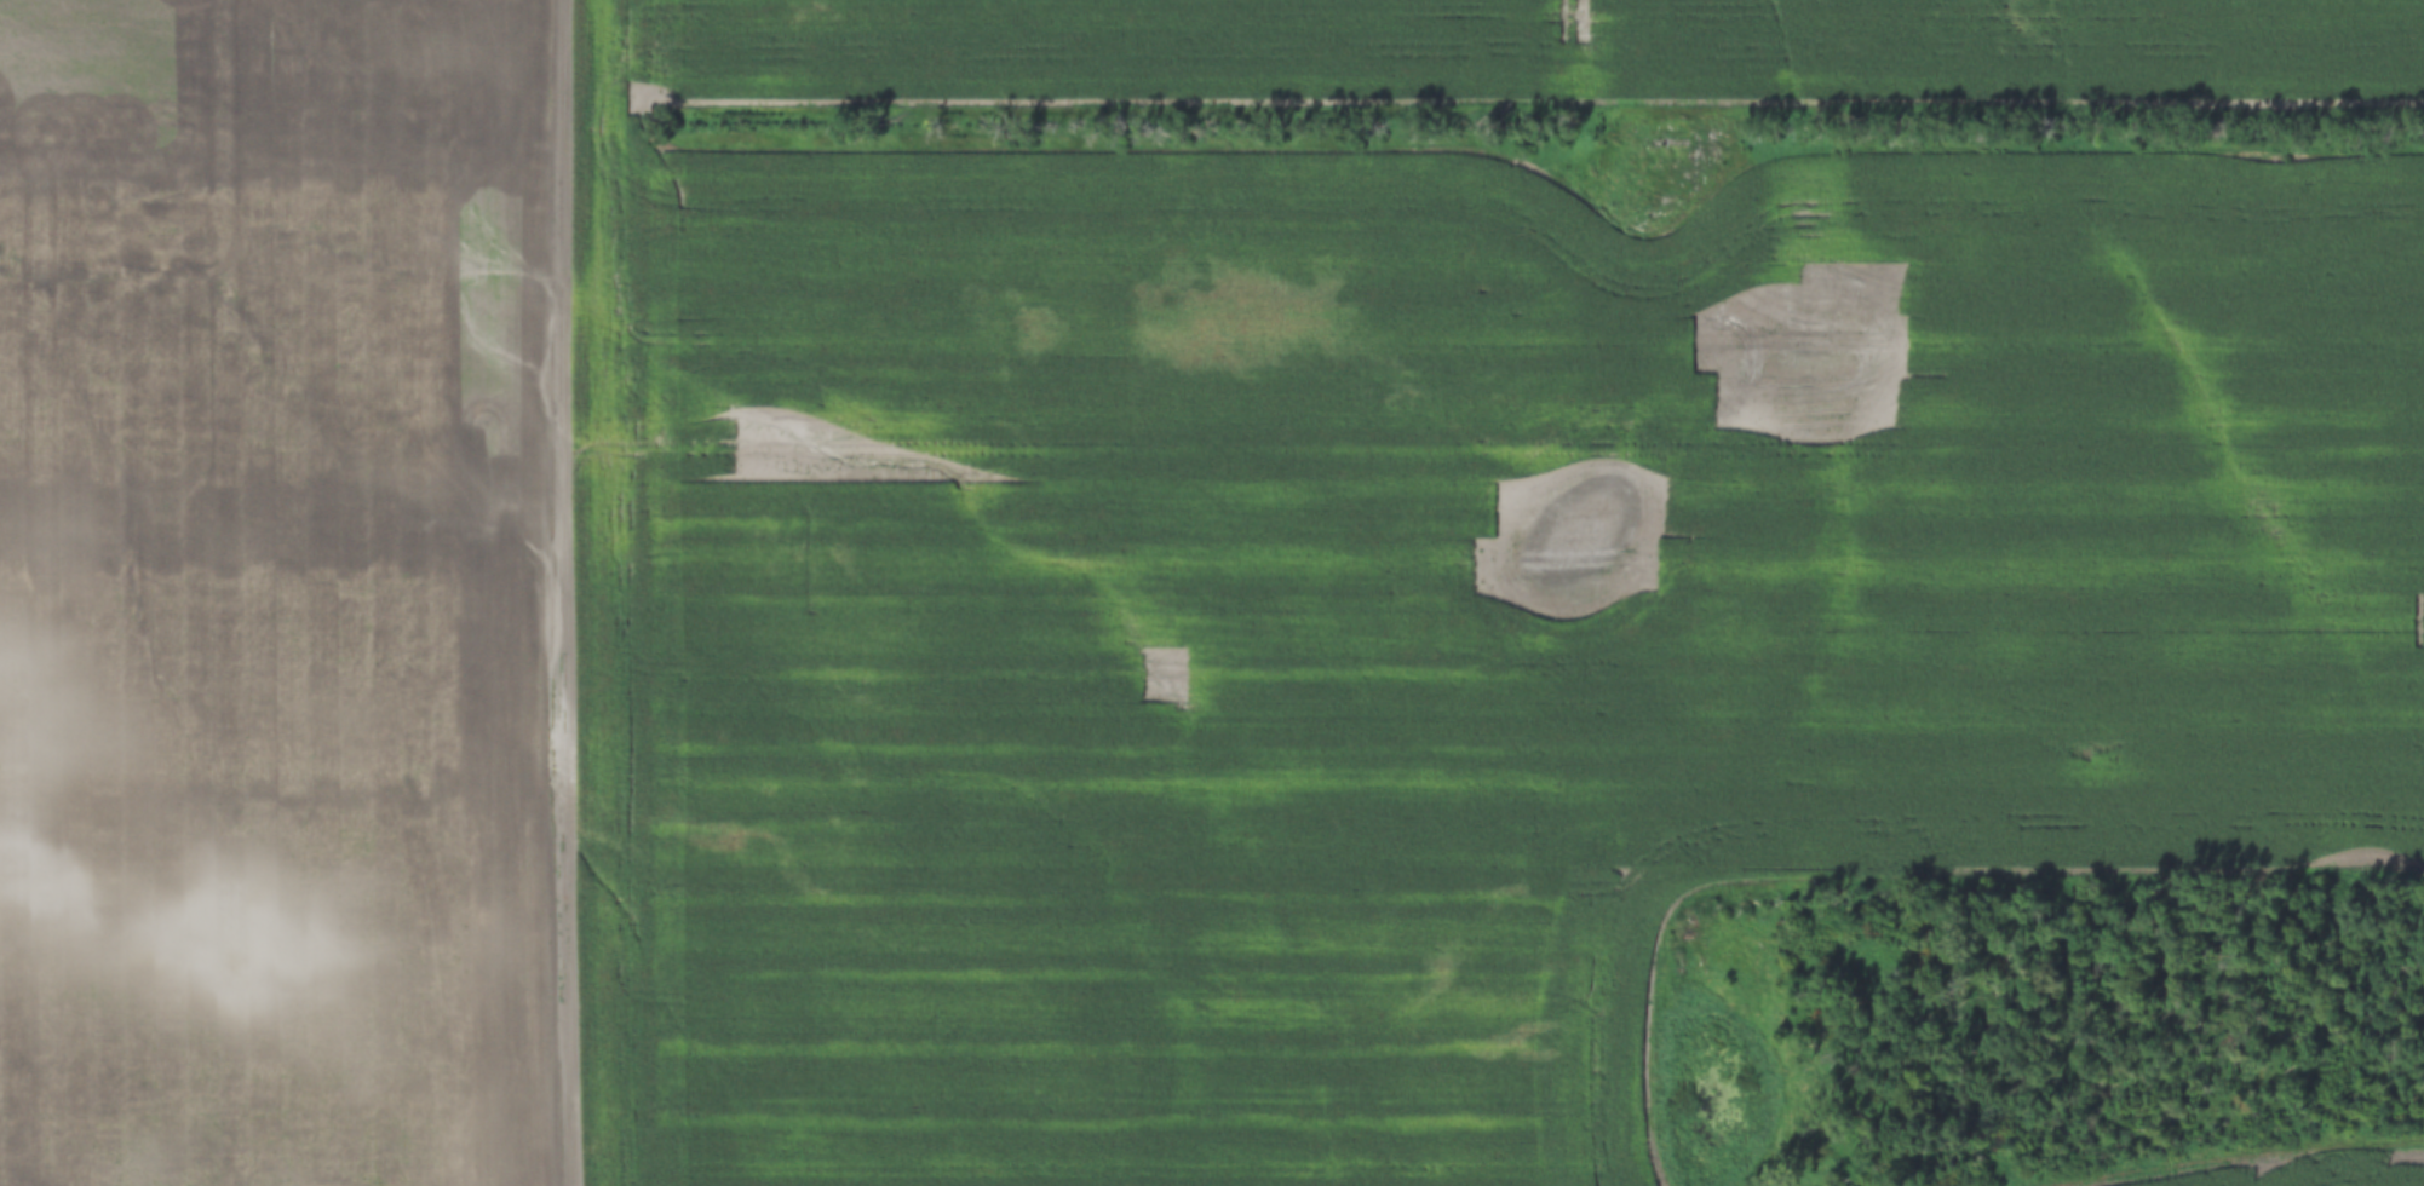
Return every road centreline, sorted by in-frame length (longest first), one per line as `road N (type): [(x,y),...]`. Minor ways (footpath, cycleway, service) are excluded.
road 1 (track): [(550,1185),(554,0)]

